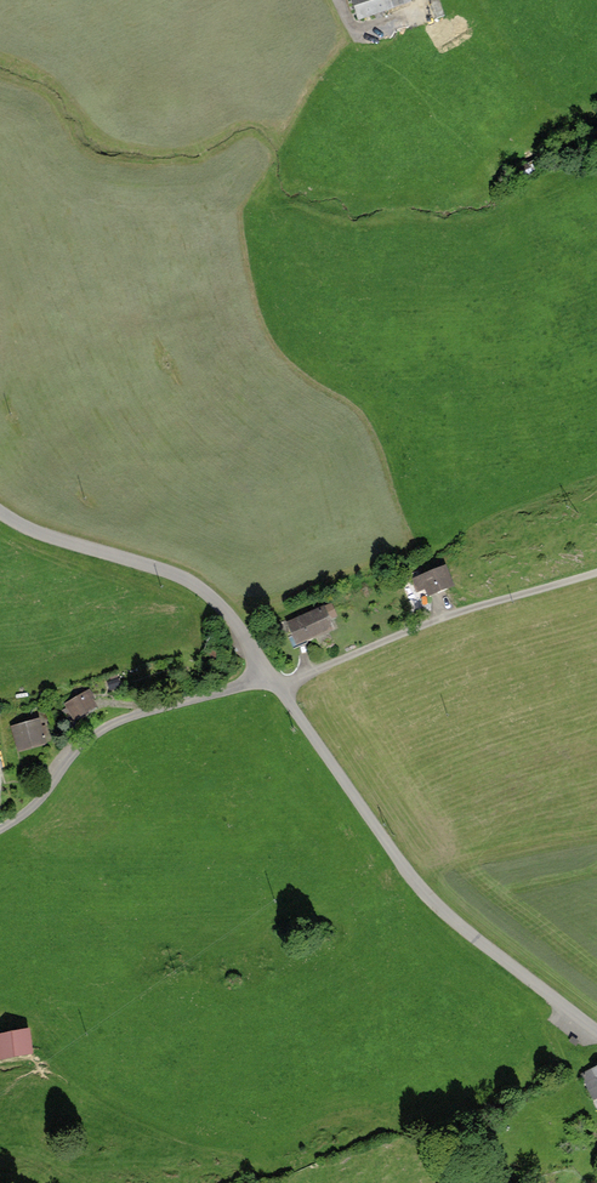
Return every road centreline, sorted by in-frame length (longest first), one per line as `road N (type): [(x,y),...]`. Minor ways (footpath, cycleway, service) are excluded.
road 1 (unclassified): [(0,514),(40,534),(173,571),(207,591),(412,881),(596,1032)]
road 2 (track): [(275,686),(458,611),(596,570)]

